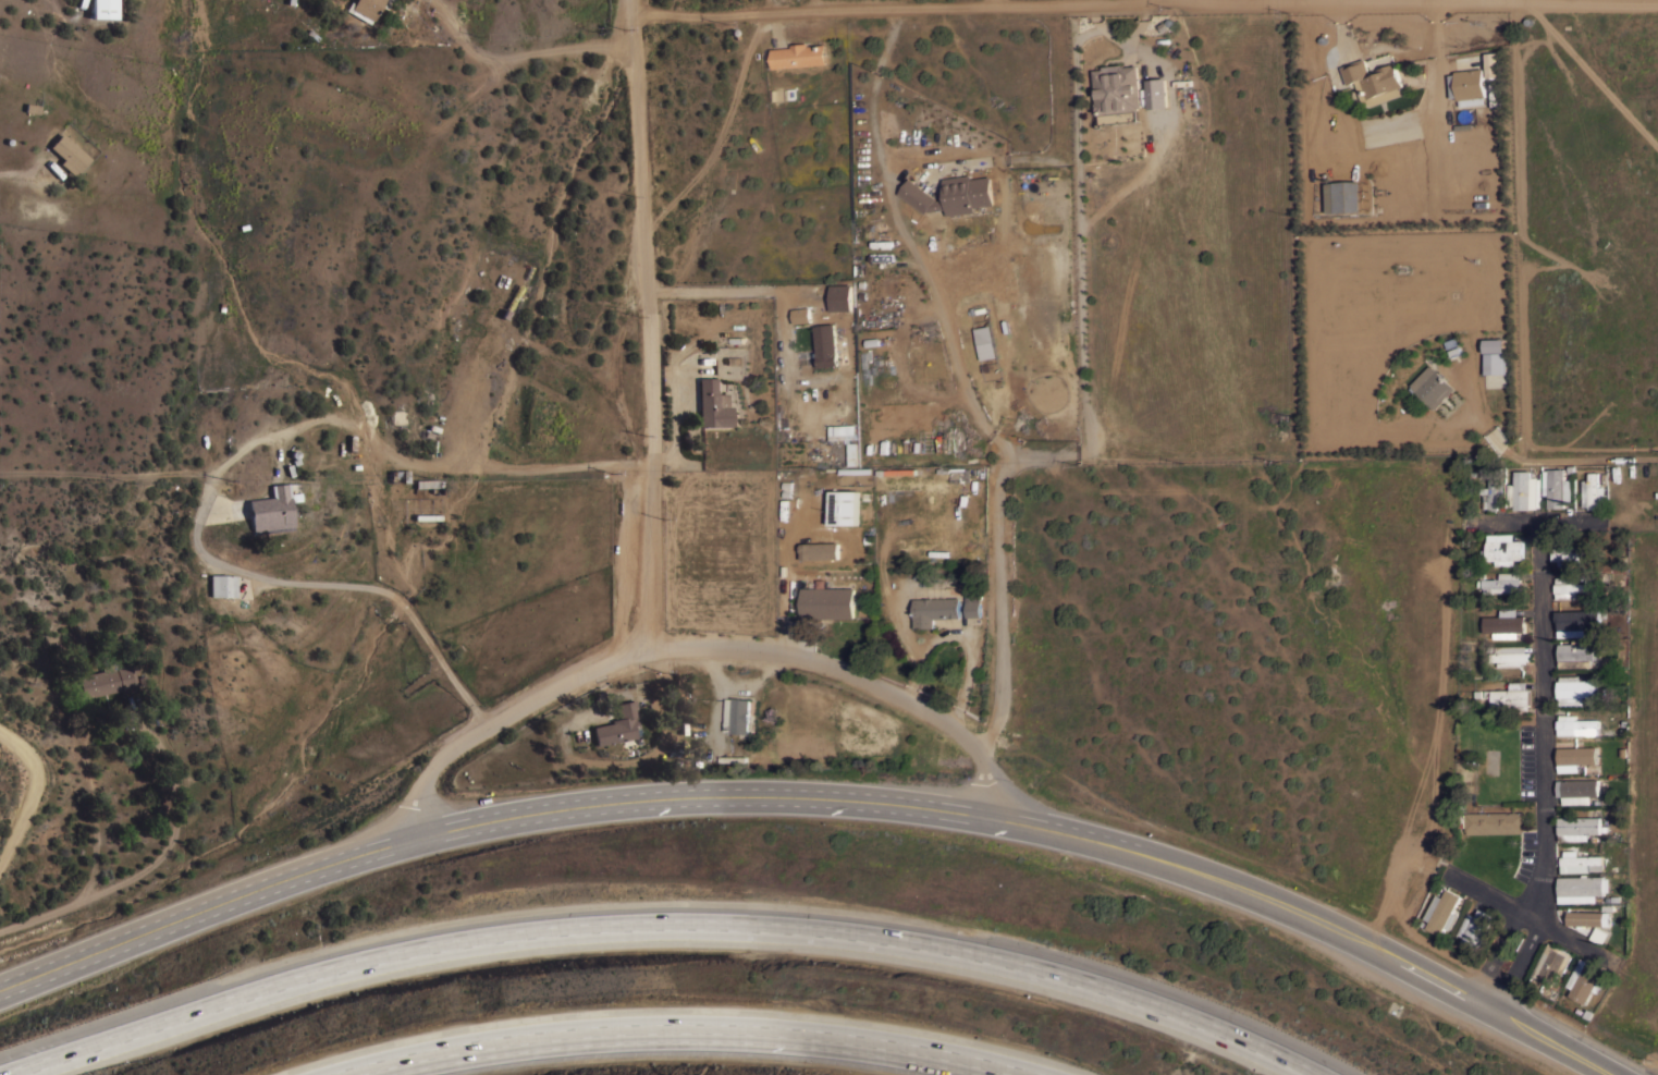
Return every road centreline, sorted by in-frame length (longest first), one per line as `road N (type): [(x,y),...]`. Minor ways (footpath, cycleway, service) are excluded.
road 1 (primary): [(0,992),(457,829),(625,799),(799,795),(991,814),(1155,855),(1298,916),(1605,1074)]
road 2 (motorway): [(1328,1074),(1192,1013),(1031,962),(861,929),(680,920),(512,932),(352,962),(0,1073)]
road 3 (residential): [(627,17),(1056,3),(1657,2)]
road 4 (motorway): [(311,1074),(515,1033),(710,1022),(919,1042),(1063,1074)]
road 5 (residential): [(408,843),(425,783),(466,733),(619,658),(711,647),(794,659),(931,714),(977,750),(992,781),(991,814)]
road 6 (residential): [(629,0),(651,650)]
road 7 (residential): [(1481,1011),(1531,918),(1540,876),(1538,523)]
road 8 (residential): [(1447,872),(1614,965)]
road 9 (residential): [(0,736),(30,770),(24,817),(0,862)]
road 10 (residential): [(1473,523),(1601,523)]

